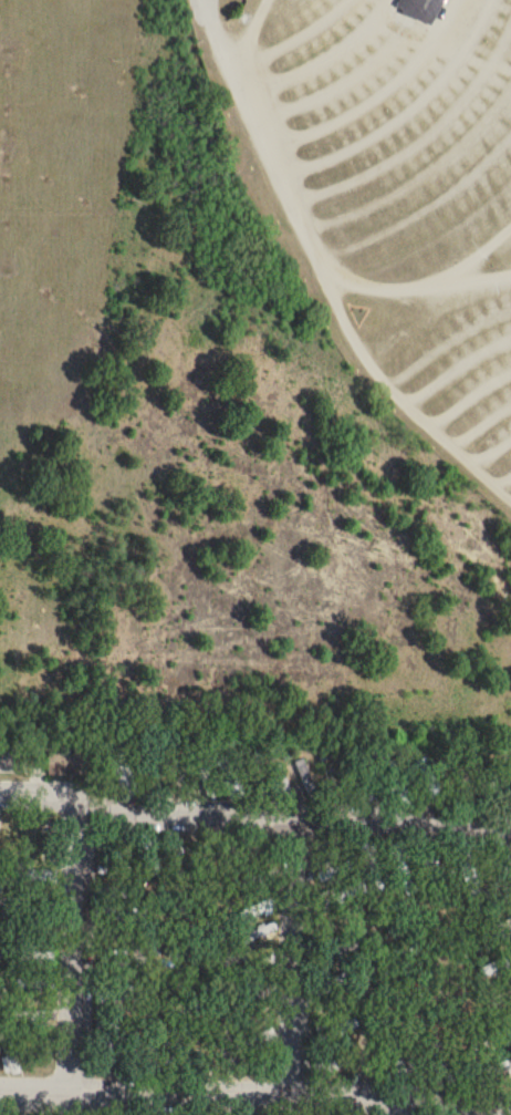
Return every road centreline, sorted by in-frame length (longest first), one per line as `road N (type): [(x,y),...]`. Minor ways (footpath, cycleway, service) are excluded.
road 1 (residential): [(510,833),(0,803)]
road 2 (residential): [(0,1093),(302,1097),(476,1114)]
road 3 (residential): [(77,1114),(84,806)]
road 4 (residential): [(306,823),(302,1097)]

